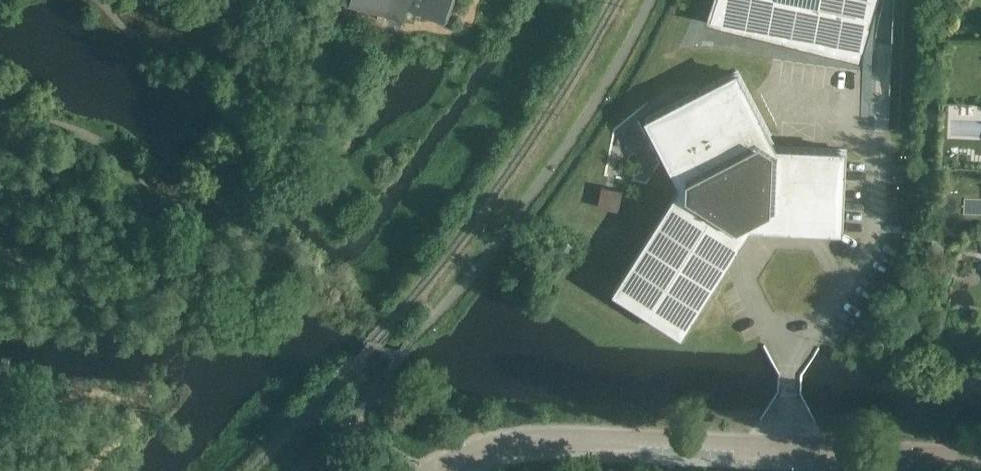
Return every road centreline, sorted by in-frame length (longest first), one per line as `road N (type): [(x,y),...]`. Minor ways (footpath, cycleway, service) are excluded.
road 1 (unclassified): [(433,470),(465,448),(525,438),(789,448)]
road 2 (unclassified): [(980,456),(789,448)]

